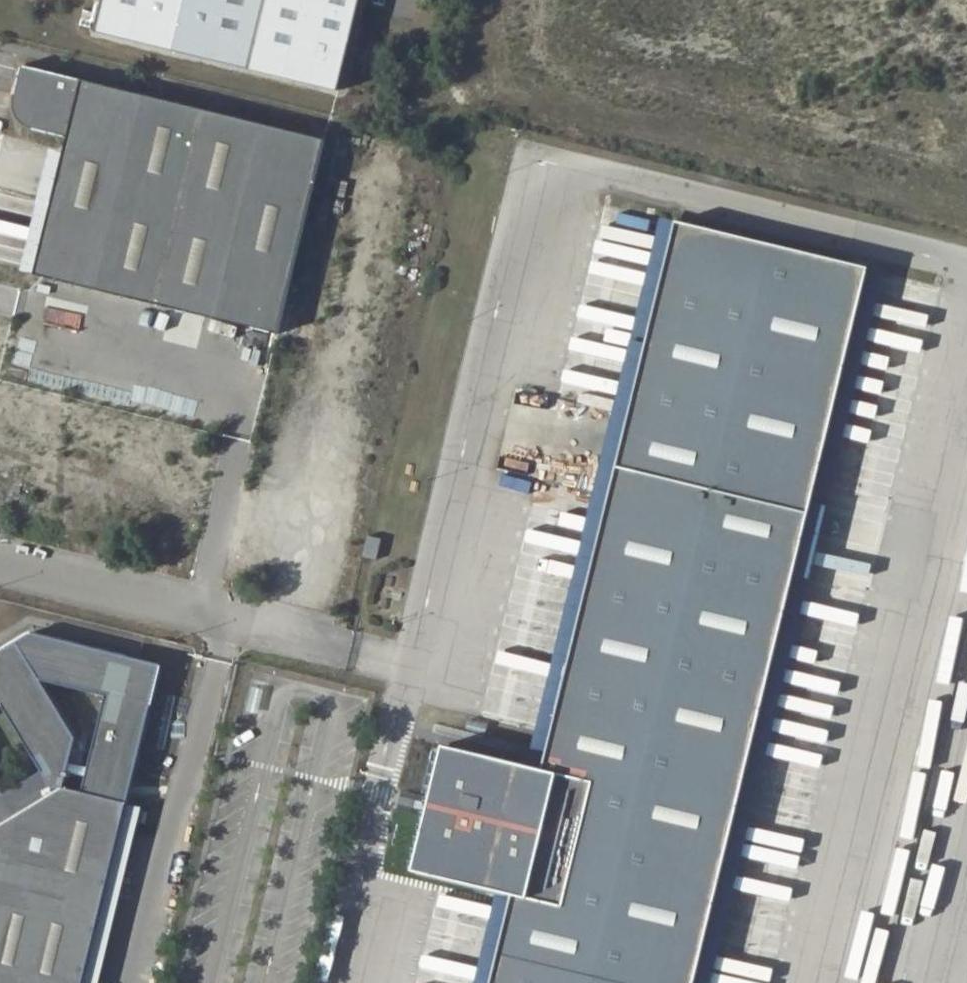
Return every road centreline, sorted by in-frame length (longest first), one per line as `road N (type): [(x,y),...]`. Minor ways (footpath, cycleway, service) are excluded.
road 1 (unclassified): [(350,651),(0,563)]

